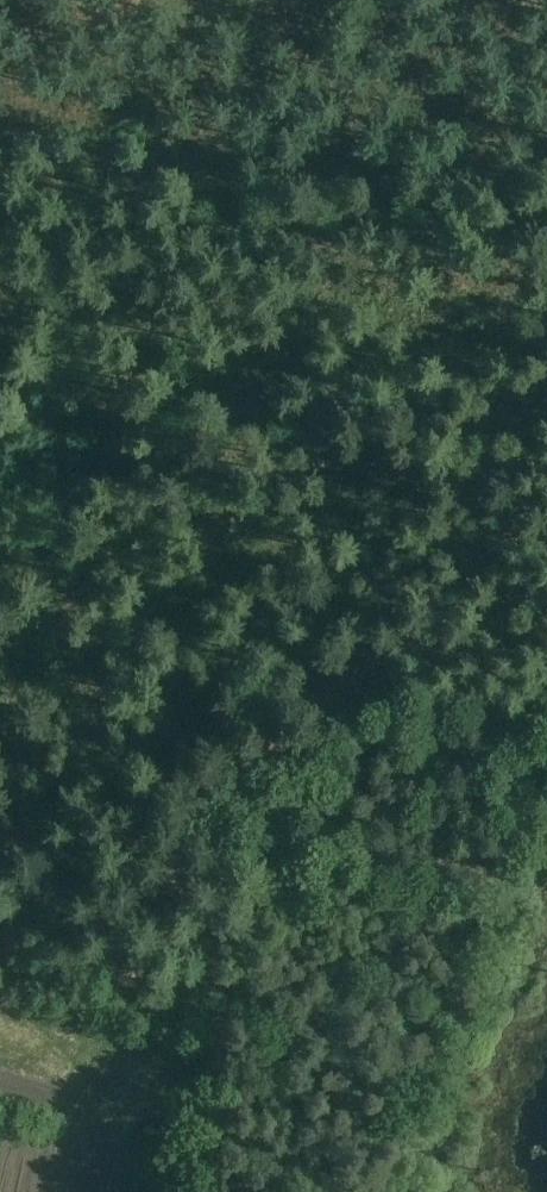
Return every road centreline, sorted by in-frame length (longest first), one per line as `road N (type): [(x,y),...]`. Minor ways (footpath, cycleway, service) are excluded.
road 1 (track): [(0,847),(23,852),(123,915),(185,930),(237,964),(300,991),(412,1008)]

